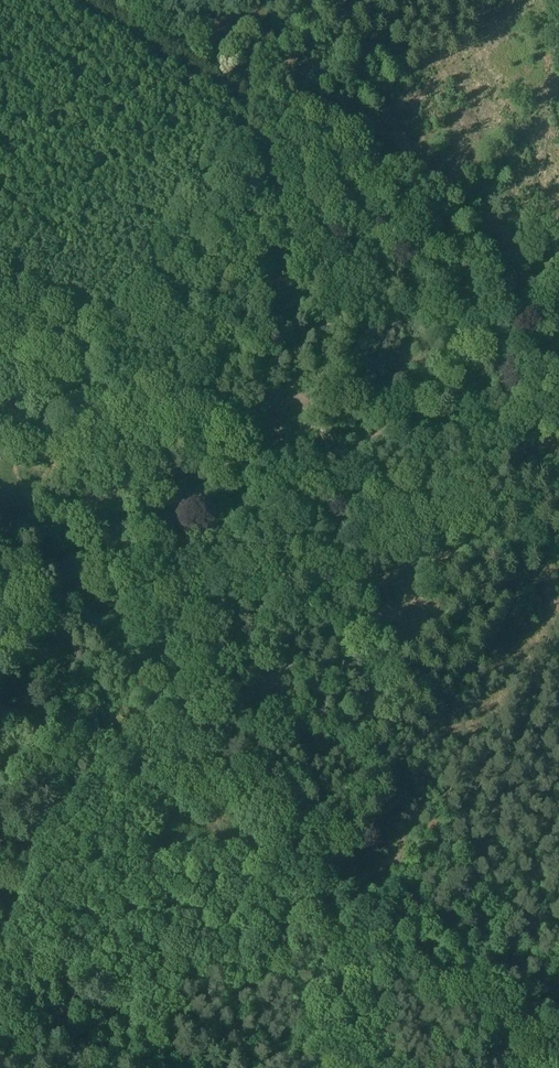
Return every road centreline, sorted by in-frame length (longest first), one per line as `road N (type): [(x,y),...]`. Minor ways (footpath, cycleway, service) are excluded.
road 1 (track): [(558,1039),(0,700)]
road 2 (track): [(92,0),(260,102),(345,142),(558,322)]
road 3 (track): [(255,99),(324,0)]

